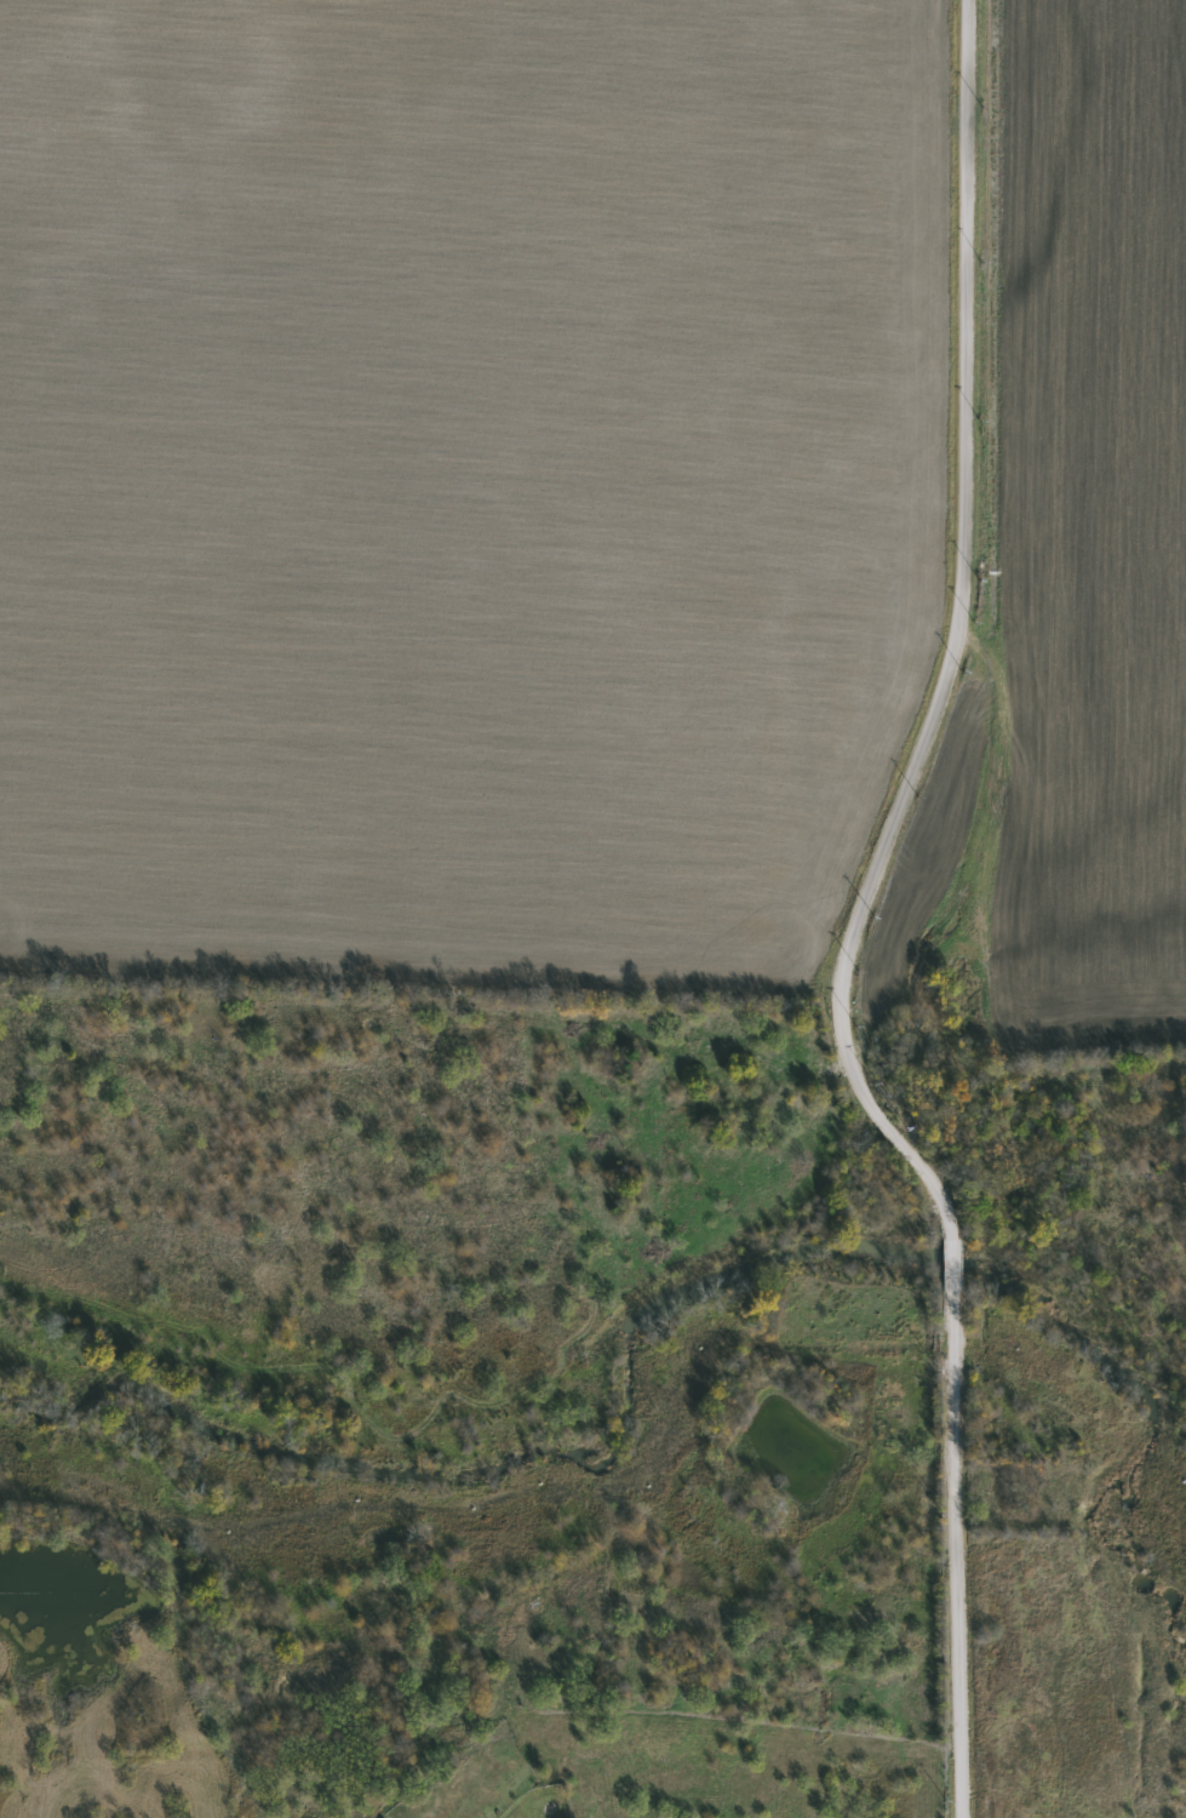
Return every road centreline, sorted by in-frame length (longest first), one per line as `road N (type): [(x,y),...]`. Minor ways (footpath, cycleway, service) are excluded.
road 1 (residential): [(952,1246),(940,1190),(855,1087),(835,1024),(846,945),(933,697),(958,589),(965,0)]
road 2 (residential): [(962,1817),(952,1297)]

